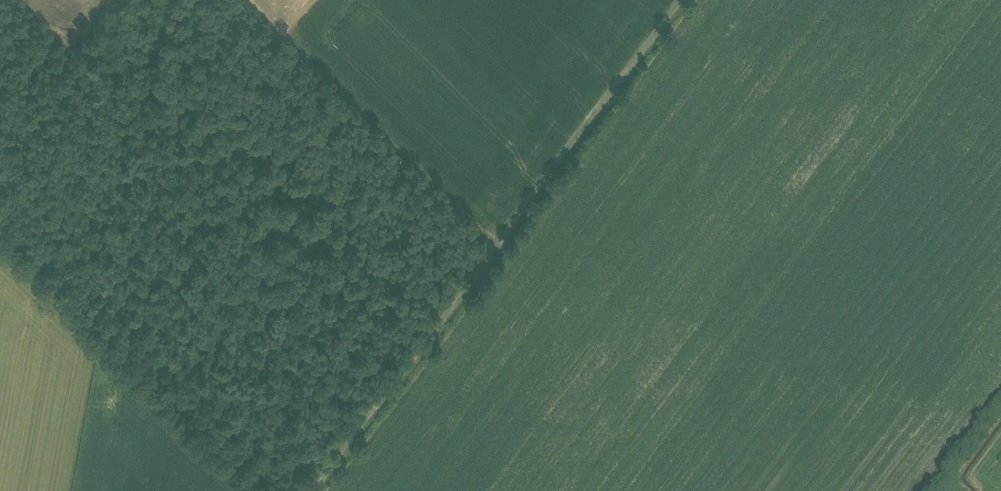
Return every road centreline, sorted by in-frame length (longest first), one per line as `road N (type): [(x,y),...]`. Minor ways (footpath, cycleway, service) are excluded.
road 1 (track): [(675,0),(309,490)]

